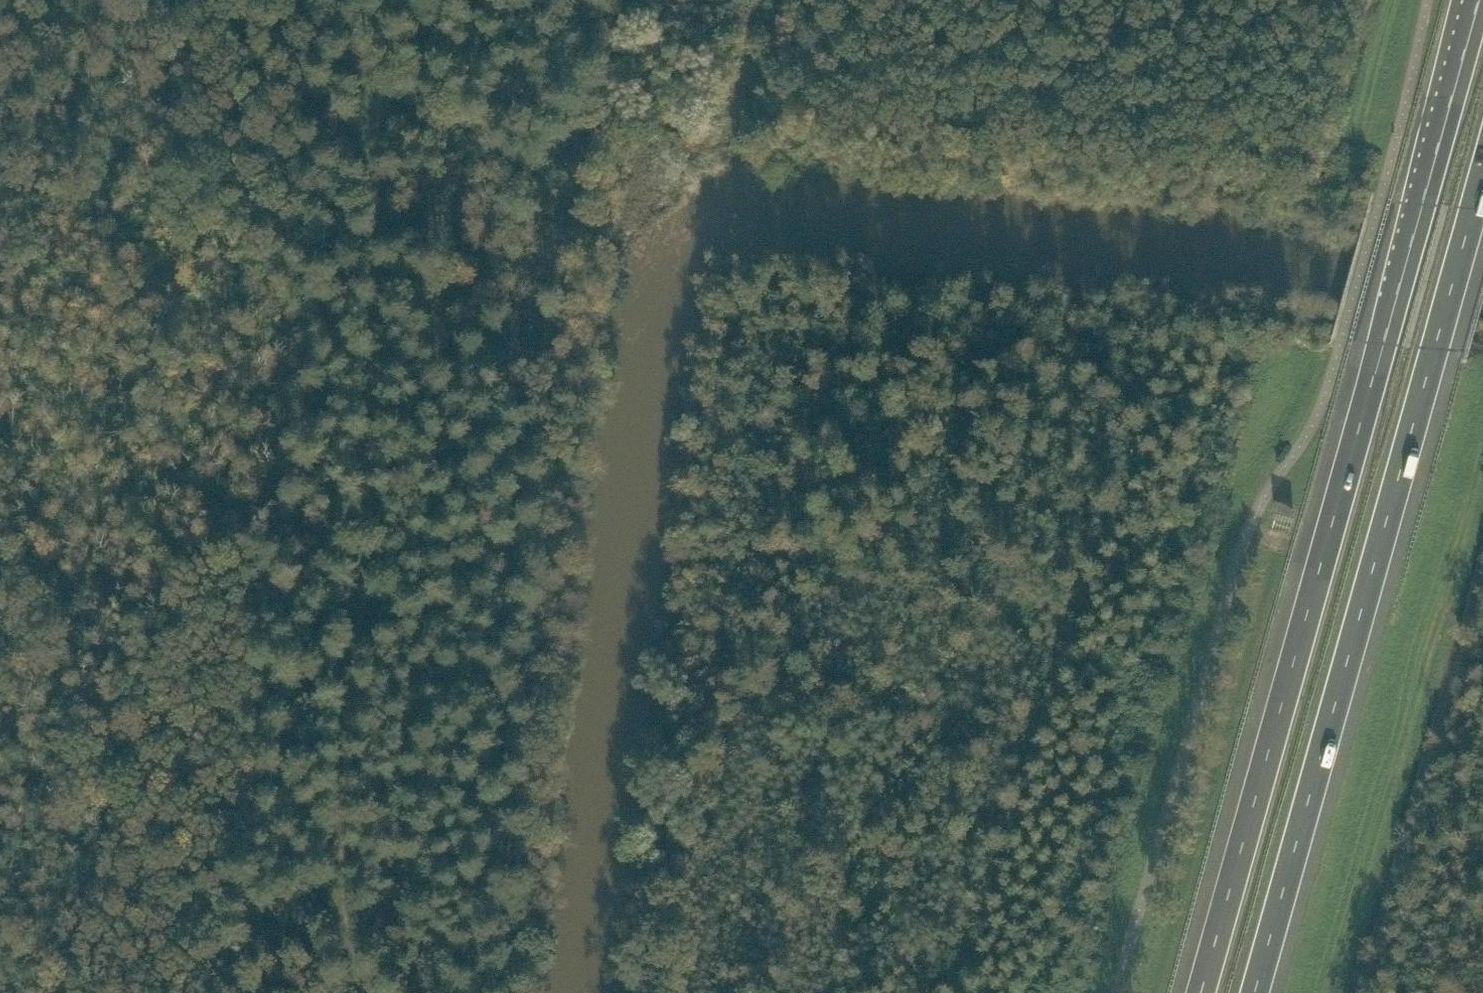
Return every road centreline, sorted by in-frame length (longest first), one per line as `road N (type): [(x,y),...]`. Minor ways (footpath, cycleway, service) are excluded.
road 1 (motorway): [(1479,0),(1201,992)]
road 2 (motorway): [(1254,992),(1482,175)]

